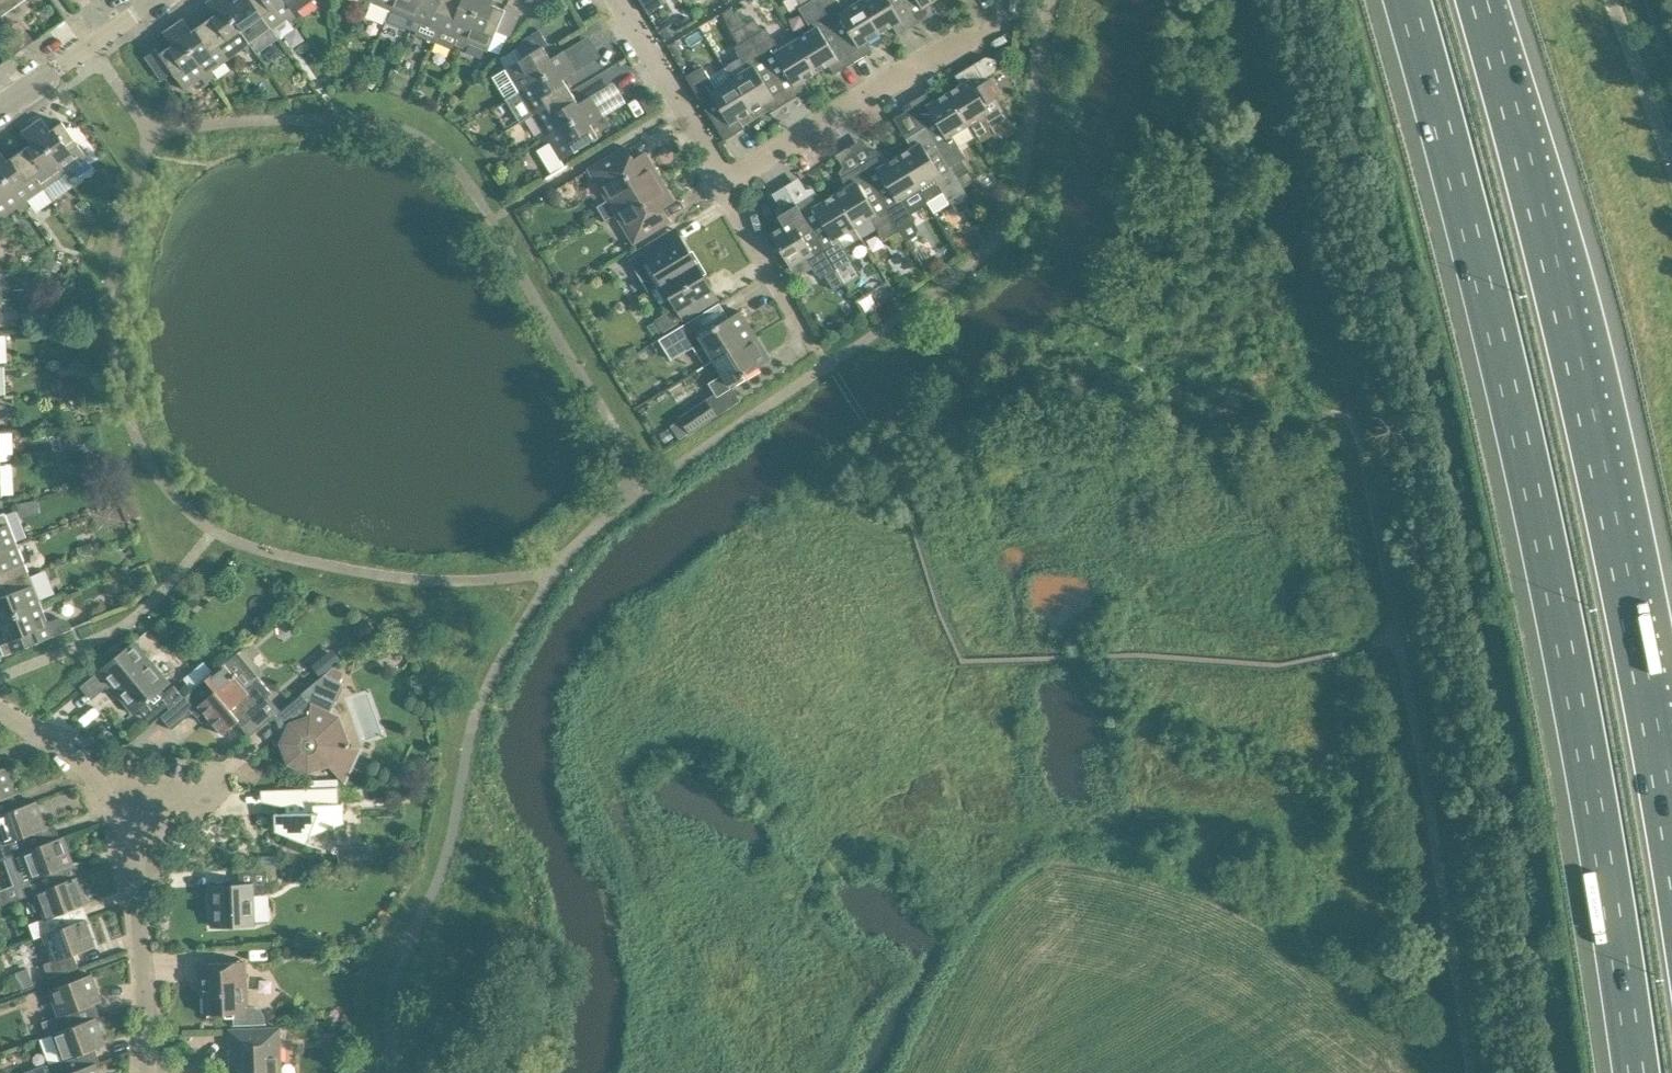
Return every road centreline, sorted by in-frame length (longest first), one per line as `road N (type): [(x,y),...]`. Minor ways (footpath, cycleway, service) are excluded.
road 1 (motorway): [(1408,0),(1464,199),(1555,592),(1633,1072)]
road 2 (motorway): [(1671,842),(1579,377),(1480,0)]
road 3 (track): [(1473,1072),(1398,640)]
road 4 (residential): [(148,1072),(138,887),(126,830),(76,759),(0,709)]
road 5 (residential): [(725,179),(1020,13)]
road 6 (track): [(1398,640),(1366,437),(1344,411),(1329,407)]
road 7 (residential): [(828,363),(725,179)]
road 8 (residential): [(725,179),(619,0)]
road 9 (residential): [(0,108),(154,0)]
road 10 (unclassified): [(1671,164),(1611,0)]

